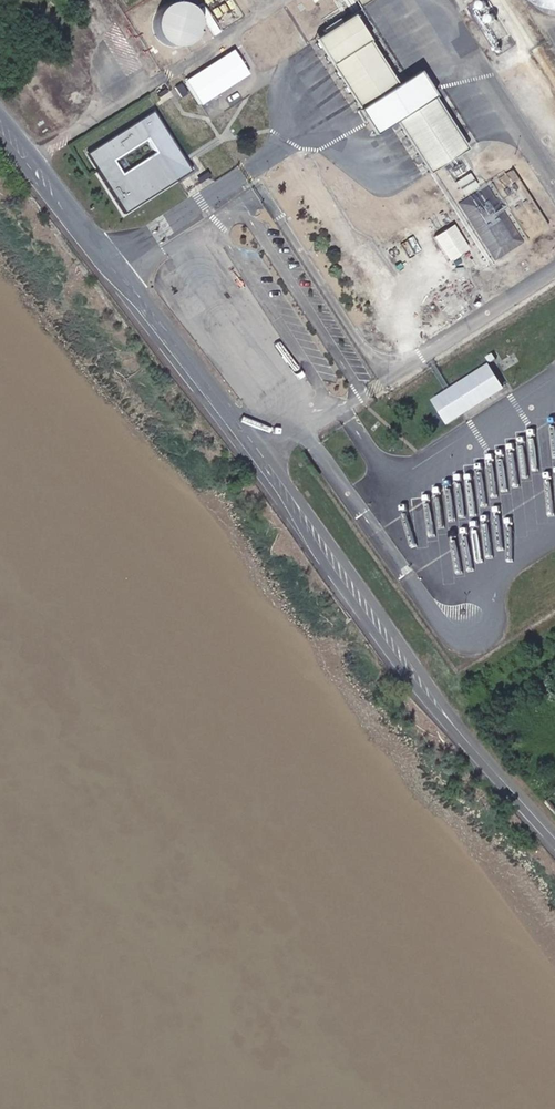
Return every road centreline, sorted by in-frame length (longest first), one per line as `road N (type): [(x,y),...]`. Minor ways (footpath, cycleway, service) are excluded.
road 1 (tertiary): [(456,728),(260,446),(0,112)]
road 2 (tertiary): [(0,139),(223,424),(392,658),(456,728)]
road 3 (tertiary): [(456,728),(554,839)]

